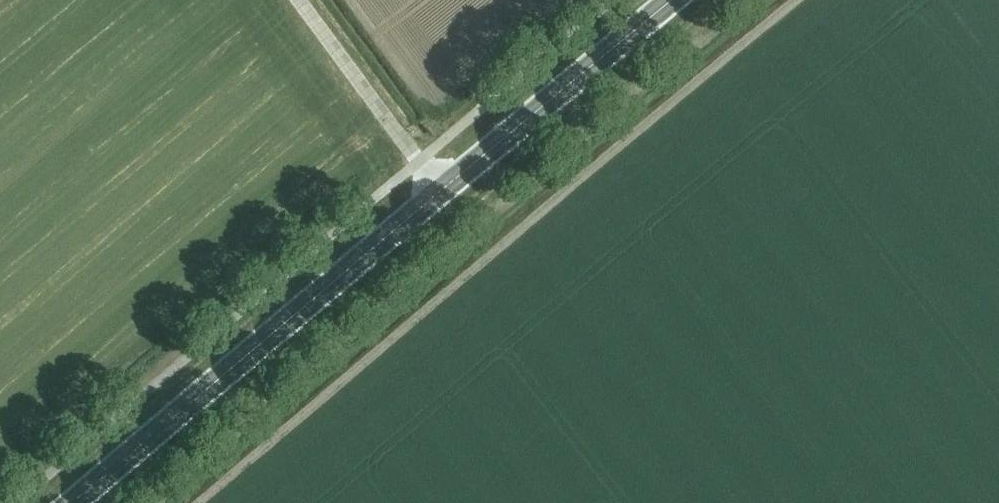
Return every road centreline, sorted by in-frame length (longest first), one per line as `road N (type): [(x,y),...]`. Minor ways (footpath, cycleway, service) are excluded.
road 1 (secondary): [(73,502),(670,0)]

